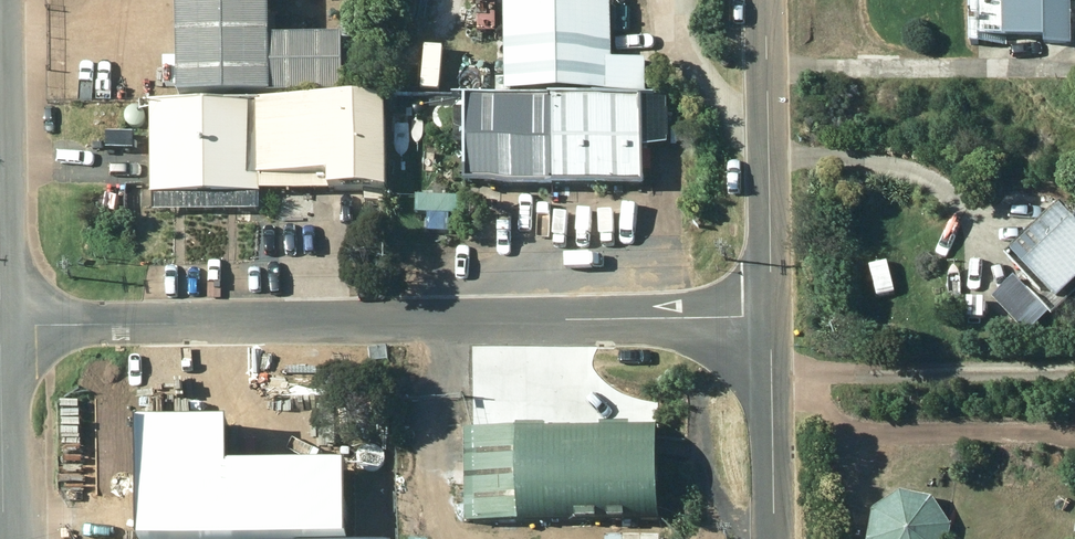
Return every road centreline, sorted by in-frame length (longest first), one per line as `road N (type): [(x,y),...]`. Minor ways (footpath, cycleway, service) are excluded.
road 1 (unclassified): [(769,318),(2,325)]
road 2 (unclassified): [(765,0),(769,318)]
road 3 (unclassified): [(769,318),(772,538)]
road 4 (unclassified): [(4,538),(2,325)]

